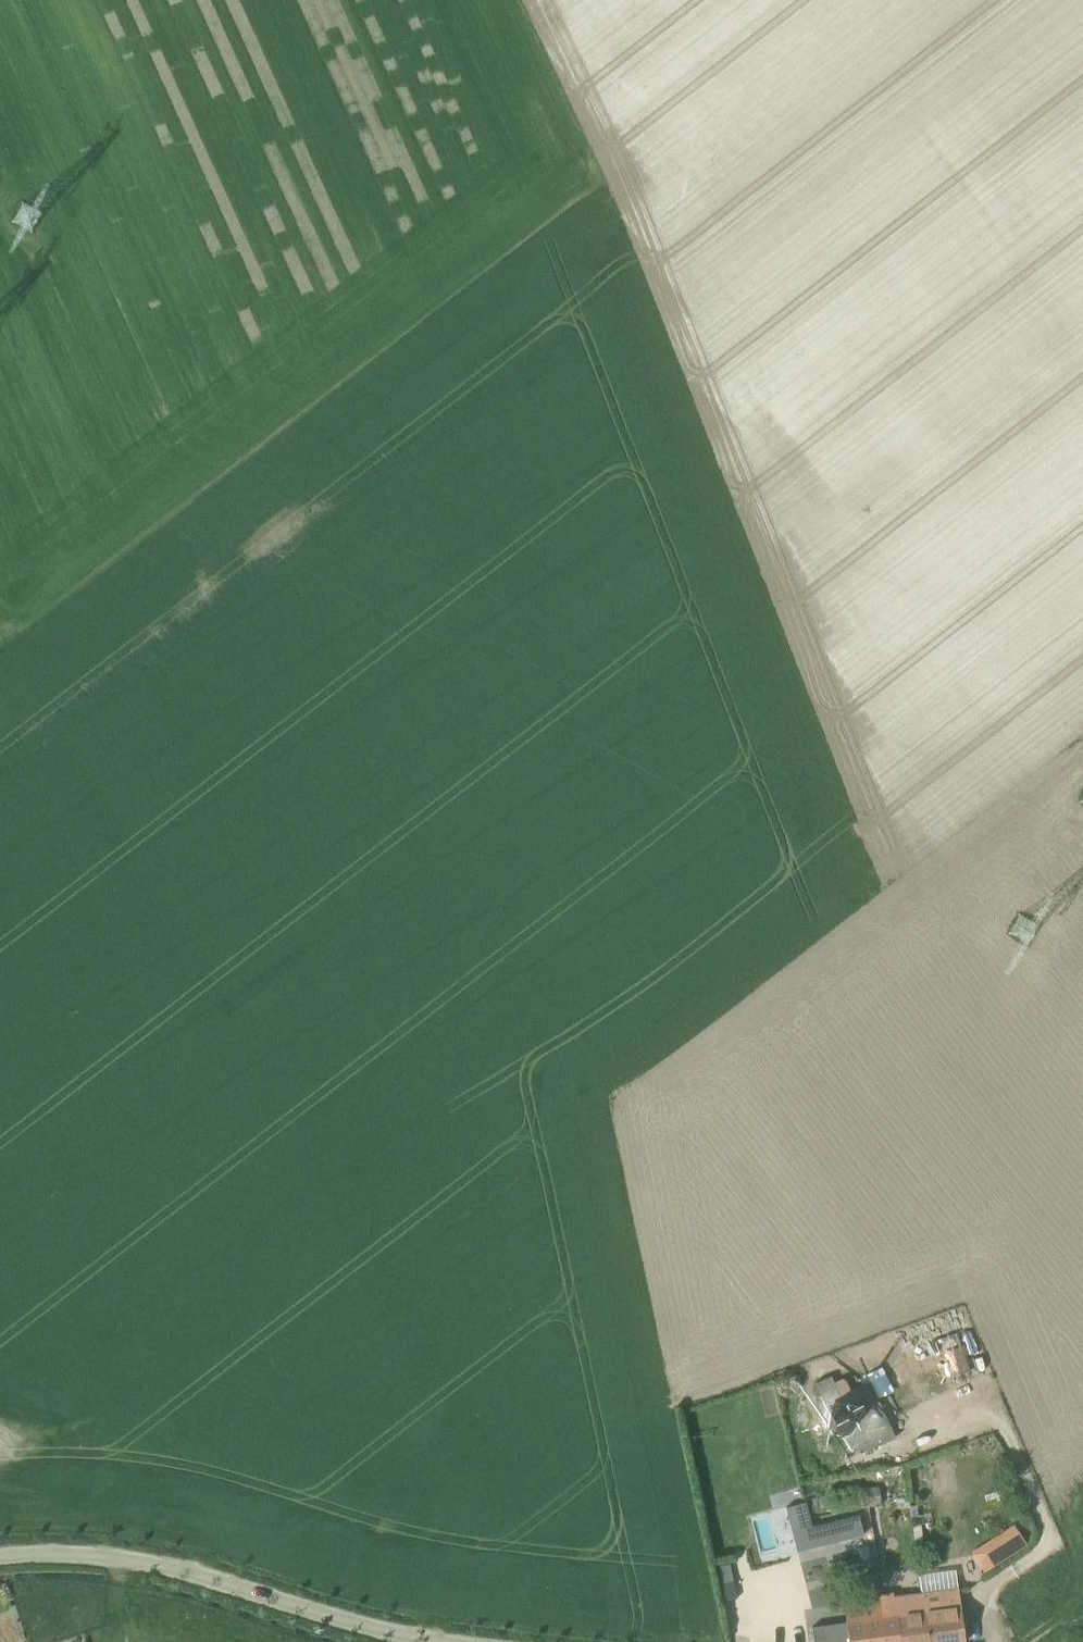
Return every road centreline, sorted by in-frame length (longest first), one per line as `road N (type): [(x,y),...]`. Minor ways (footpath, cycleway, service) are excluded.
road 1 (unclassified): [(483,1641),(357,1626),(135,1549),(0,1550)]

